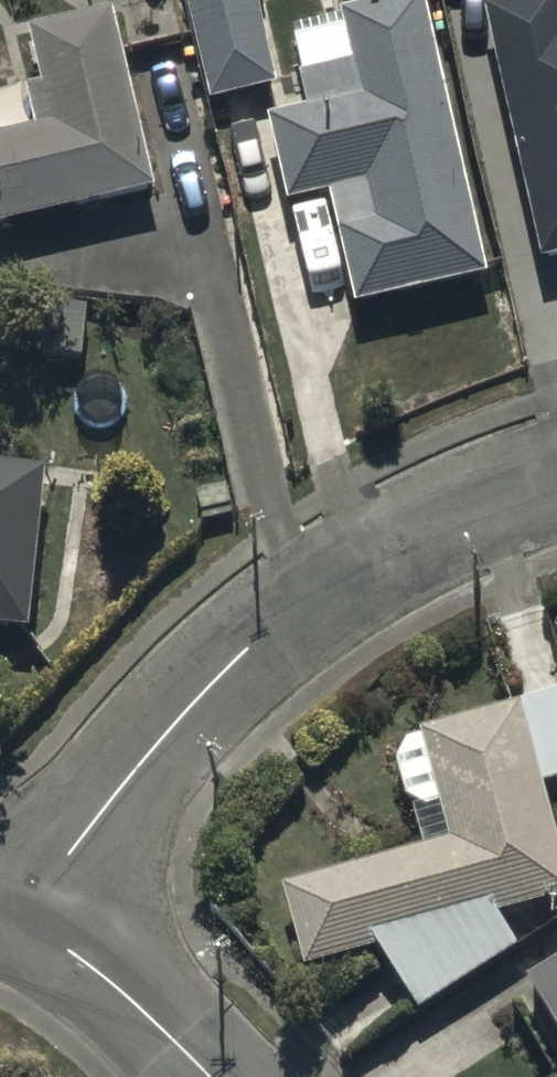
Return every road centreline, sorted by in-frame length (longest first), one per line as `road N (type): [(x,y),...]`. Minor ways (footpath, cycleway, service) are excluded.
road 1 (residential): [(23,919),(173,724),(261,638),(363,567),(470,512),(556,483)]
road 2 (residential): [(211,1076),(83,960),(23,919)]

